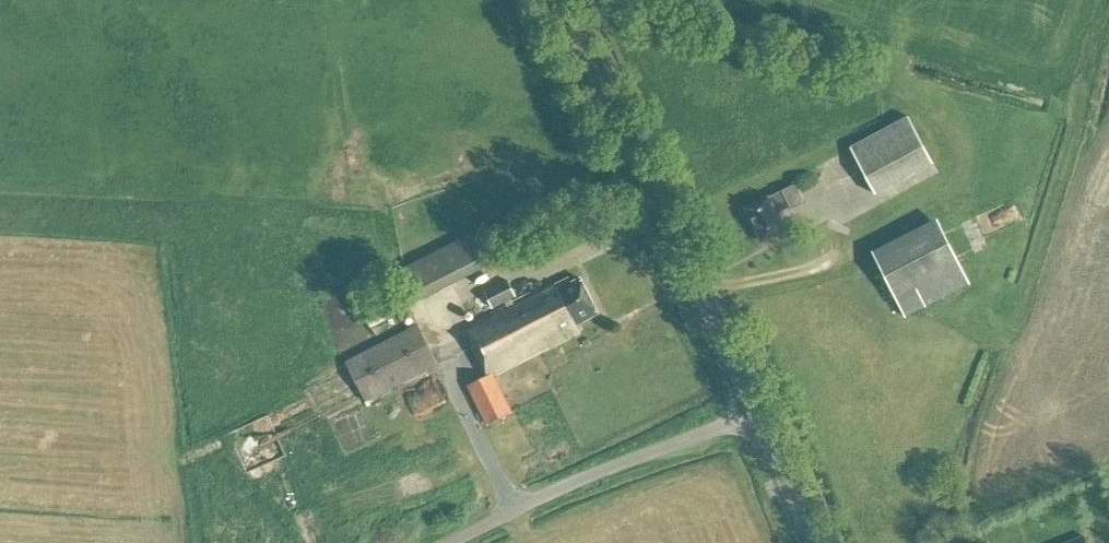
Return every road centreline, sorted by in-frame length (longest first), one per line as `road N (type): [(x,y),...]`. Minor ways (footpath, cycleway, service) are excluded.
road 1 (tertiary): [(755,412),(555,0)]
road 2 (unclassified): [(477,542),(755,412)]
road 3 (tertiary): [(811,542),(755,412)]

